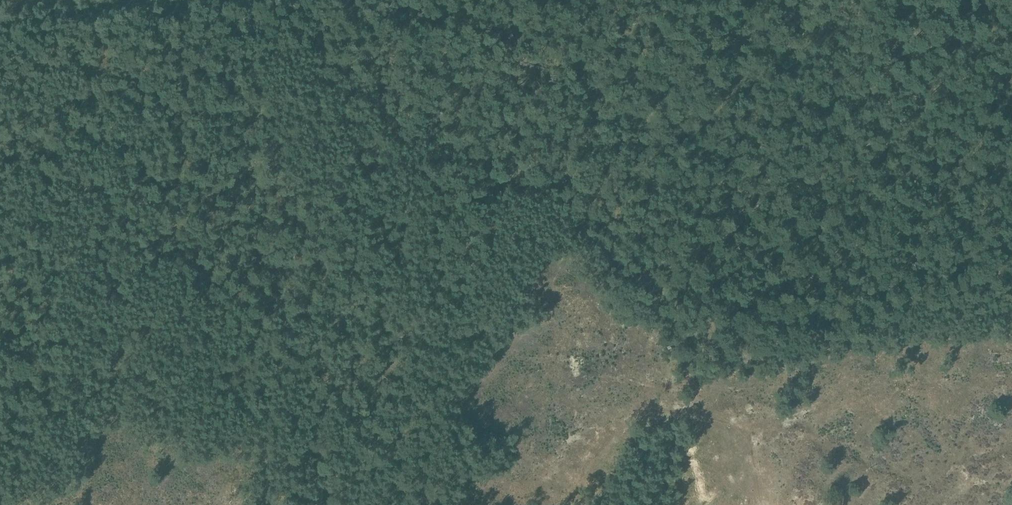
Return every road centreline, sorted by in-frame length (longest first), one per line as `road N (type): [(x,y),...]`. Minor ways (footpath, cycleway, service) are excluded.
road 1 (track): [(0,22),(271,0)]

